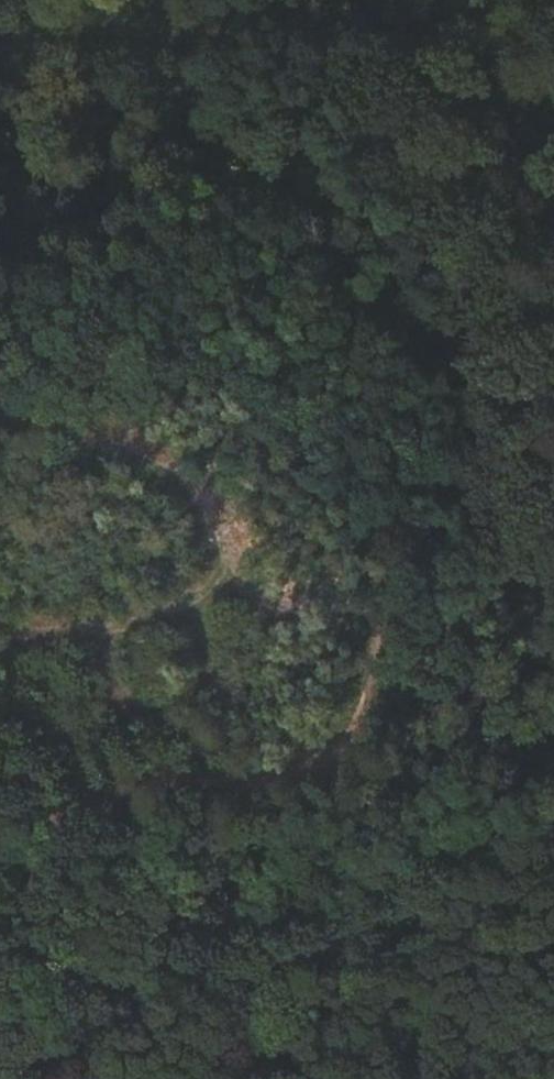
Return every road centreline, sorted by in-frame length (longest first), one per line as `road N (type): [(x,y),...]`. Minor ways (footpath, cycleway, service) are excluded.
road 1 (track): [(553,188),(499,78),(450,47),(343,36),(0,43)]

